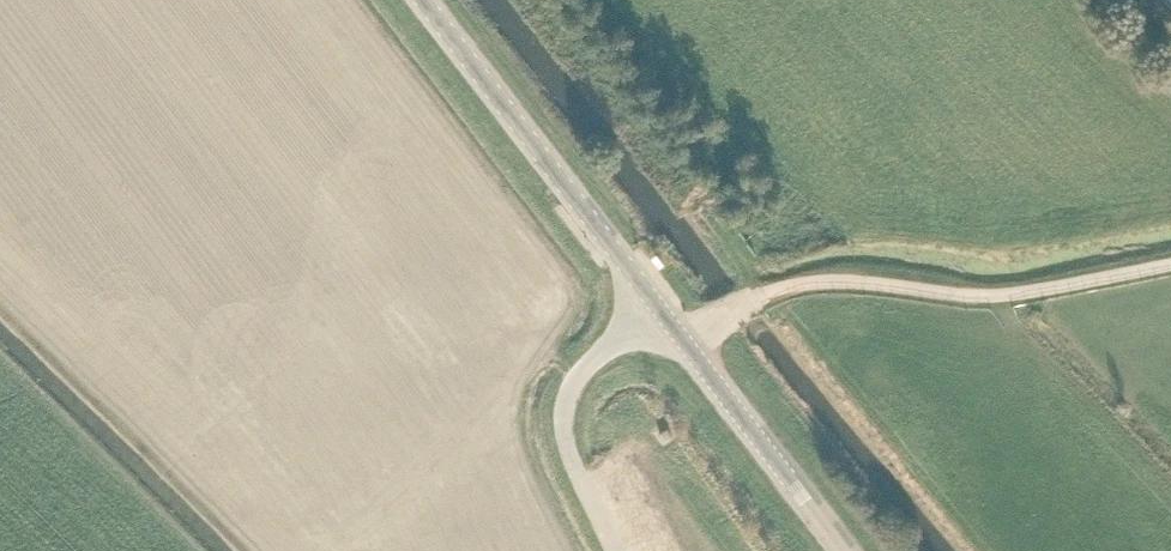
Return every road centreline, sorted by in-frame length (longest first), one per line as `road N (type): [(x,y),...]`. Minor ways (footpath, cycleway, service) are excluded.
road 1 (residential): [(688,348),(761,294),(809,282),(1010,294),(1170,263)]
road 2 (secondary): [(688,348),(426,0)]
road 3 (secondary): [(846,550),(688,348)]

